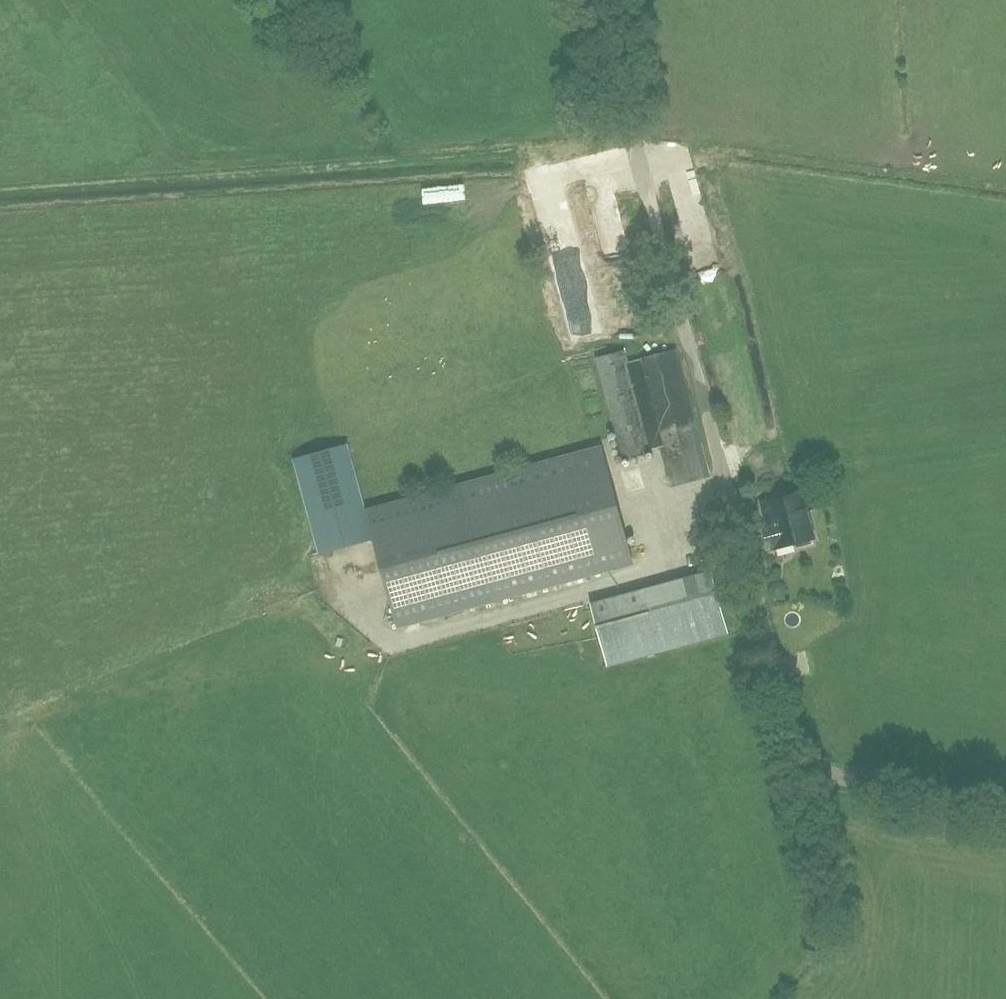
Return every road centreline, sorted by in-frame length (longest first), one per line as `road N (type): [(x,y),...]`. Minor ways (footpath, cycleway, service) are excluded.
road 1 (unclassified): [(1005,807),(830,777)]

